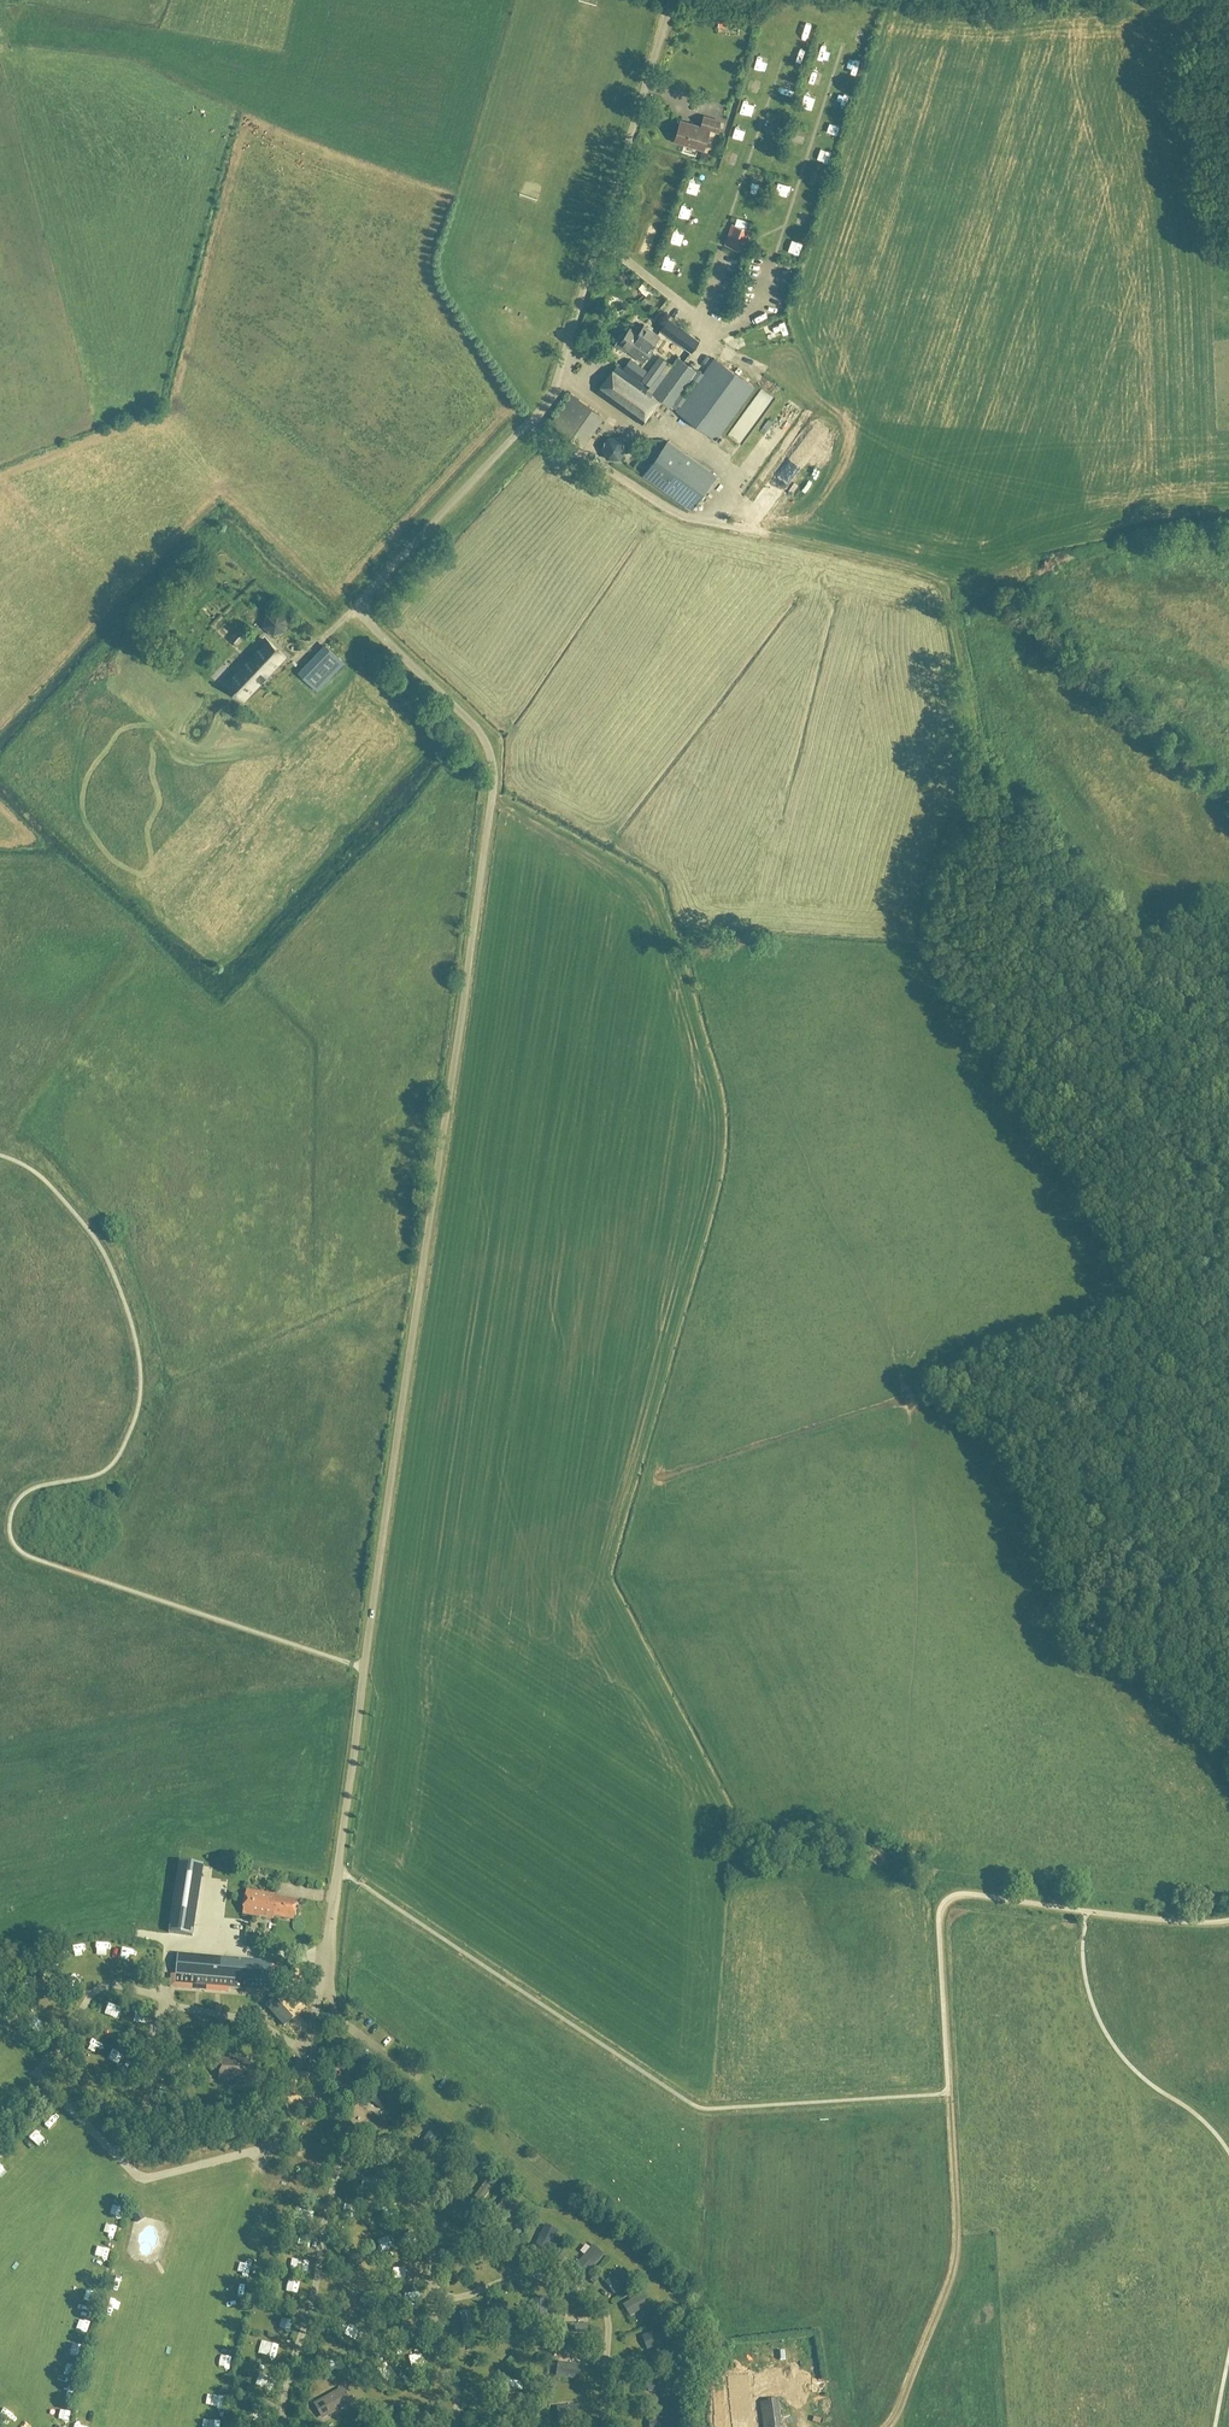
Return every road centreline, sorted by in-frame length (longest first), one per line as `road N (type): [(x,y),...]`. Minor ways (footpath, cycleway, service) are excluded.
road 1 (unclassified): [(310,2050),(494,784),(492,758),(475,726),(369,624),(365,603),(530,419)]
road 2 (track): [(1228,1462),(931,956),(938,871),(986,789),(948,587),(925,571),(738,528)]
road 3 (track): [(302,2056),(255,2021),(118,1984),(90,1993),(35,2073),(139,2178),(271,2149),(296,2100)]
road 4 (unclassified): [(530,419),(553,391),(671,0)]
road 5 (track): [(952,2094),(954,2270),(890,2426)]
road 6 (track): [(349,2131),(284,2380),(284,2426)]
road 7 (track): [(434,2299),(529,2276),(583,2289),(604,2309),(605,2426)]
road 8 (unclassified): [(738,528),(673,512),(530,419)]
road 9 (track): [(454,2426),(432,2233)]
road 10 (track): [(165,2002),(151,2092),(116,2154)]
road 11 (track): [(1228,1618),(1140,1637),(1124,1654),(1126,1671)]

